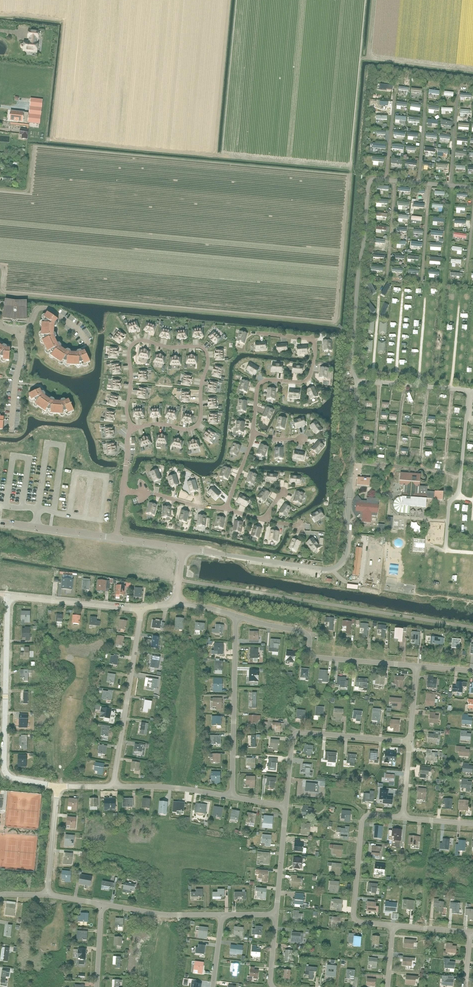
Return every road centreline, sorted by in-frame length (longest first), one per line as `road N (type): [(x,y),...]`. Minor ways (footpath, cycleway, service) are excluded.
road 1 (residential): [(56,787),(3,770),(8,596)]
road 2 (residential): [(416,669),(314,656),(304,634),(235,615)]
road 3 (unclassified): [(183,549),(0,522)]
road 4 (residential): [(286,805),(292,746),(303,733),(409,743)]
road 5 (residential): [(231,796),(235,615)]
road 6 (residential): [(404,819),(361,820),(353,916),(393,927)]
road 7 (residential): [(112,786),(141,609)]
road 8 (residential): [(141,609),(8,596)]
road 9 (residential): [(222,916),(101,905)]
road 10 (residential): [(231,796),(112,786)]

